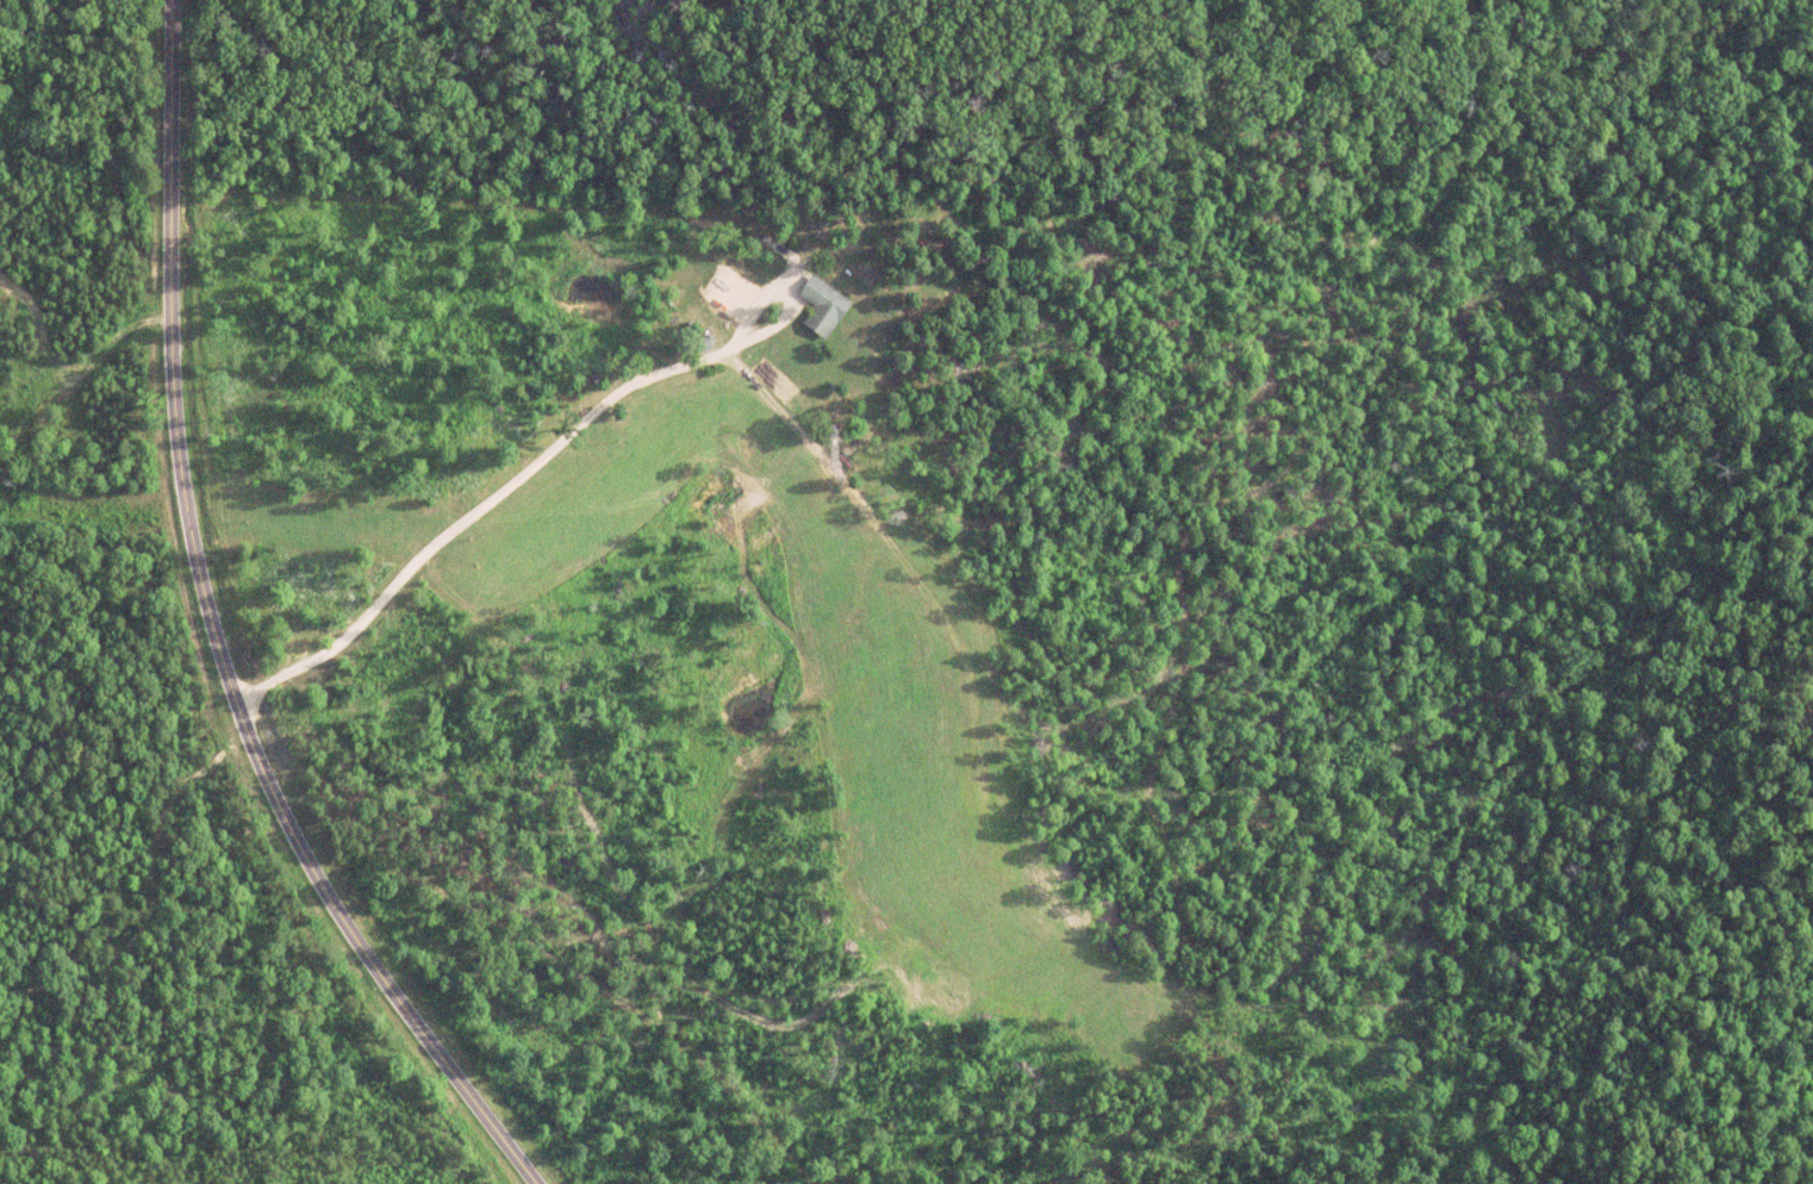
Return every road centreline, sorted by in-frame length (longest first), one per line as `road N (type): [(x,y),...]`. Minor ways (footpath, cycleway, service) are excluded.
road 1 (tertiary): [(534,1183),(348,928),(272,797),(216,659),(181,510),(169,356),(170,0)]

